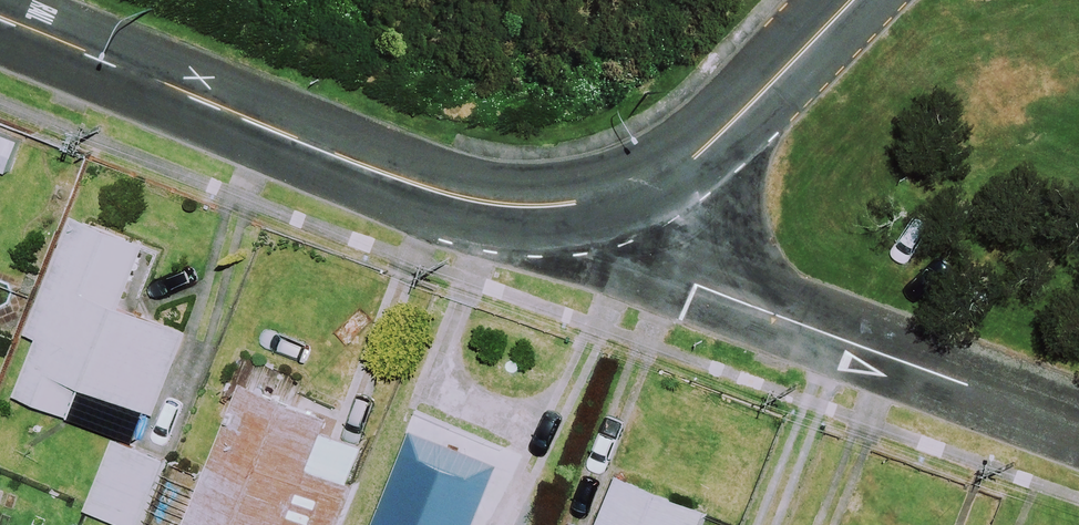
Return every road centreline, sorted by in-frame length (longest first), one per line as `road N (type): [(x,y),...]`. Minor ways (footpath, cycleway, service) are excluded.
road 1 (residential): [(0,21),(418,188),(525,207),(632,194)]
road 2 (residential): [(632,194),(694,283),(1078,428)]
road 3 (residential): [(632,194),(691,162),(856,0)]

